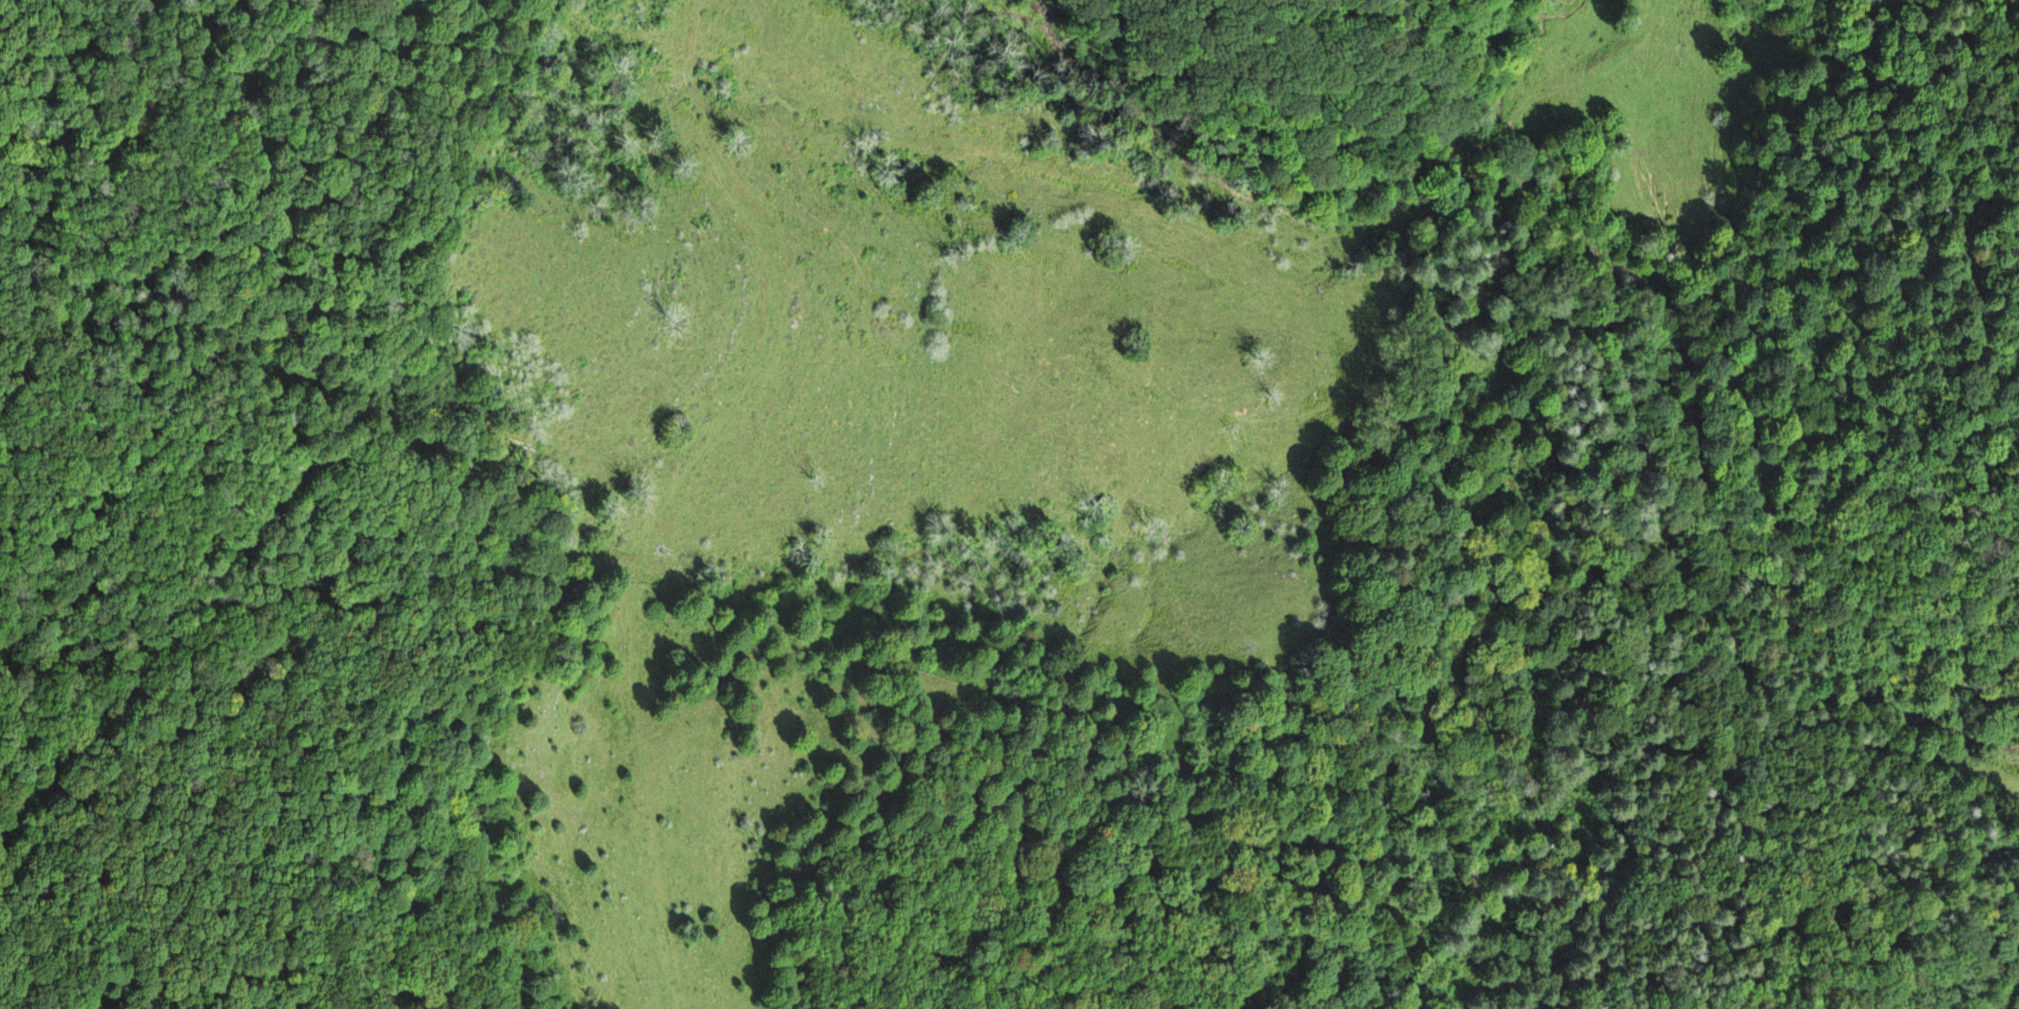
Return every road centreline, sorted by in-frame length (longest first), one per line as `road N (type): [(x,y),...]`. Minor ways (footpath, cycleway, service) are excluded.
road 1 (track): [(1658,0),(1624,179),(1697,267),(1732,355),(1773,503),(1802,559),(1854,610),(1923,664),(2018,708)]

